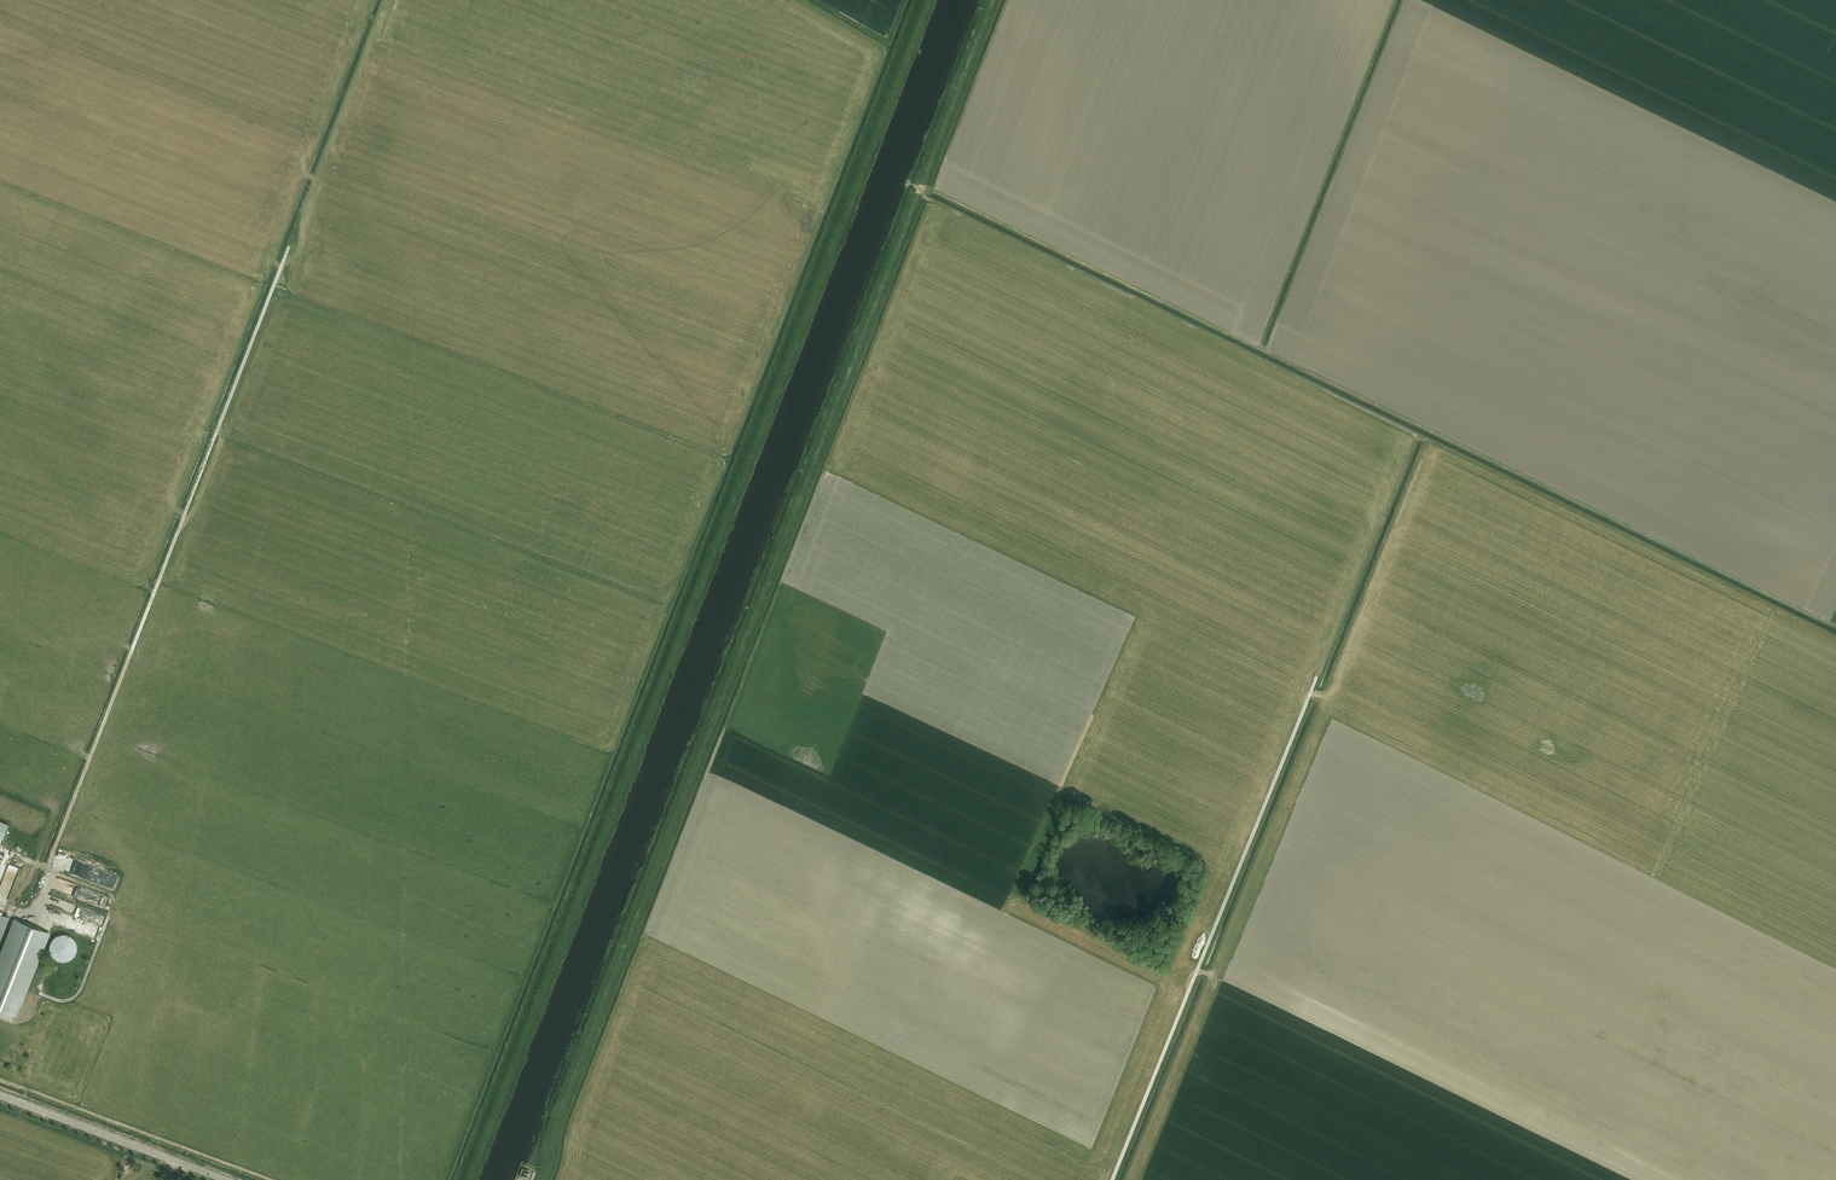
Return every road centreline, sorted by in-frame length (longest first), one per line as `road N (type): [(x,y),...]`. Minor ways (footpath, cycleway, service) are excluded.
road 1 (tertiary): [(227,1179),(0,1095)]

